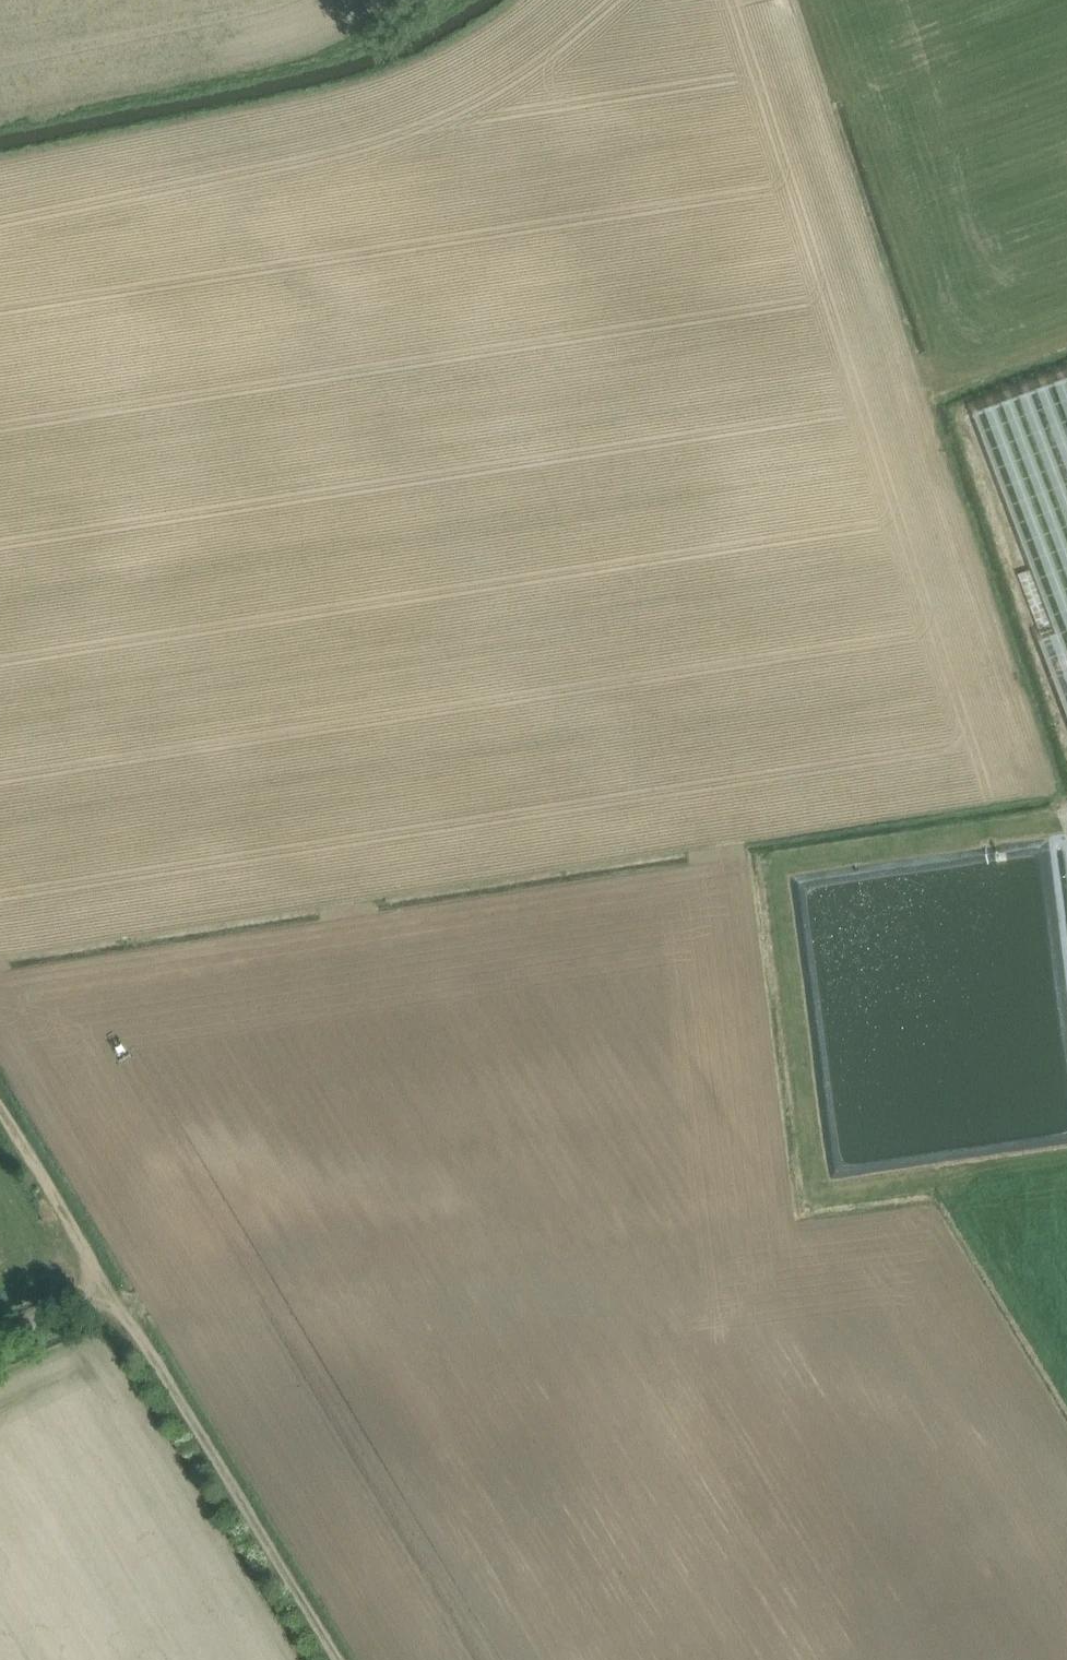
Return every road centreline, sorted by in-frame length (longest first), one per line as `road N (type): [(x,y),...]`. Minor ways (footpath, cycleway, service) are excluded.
road 1 (track): [(111,1290),(333,1659)]
road 2 (track): [(0,1106),(111,1290)]
road 3 (track): [(0,1343),(111,1290)]

